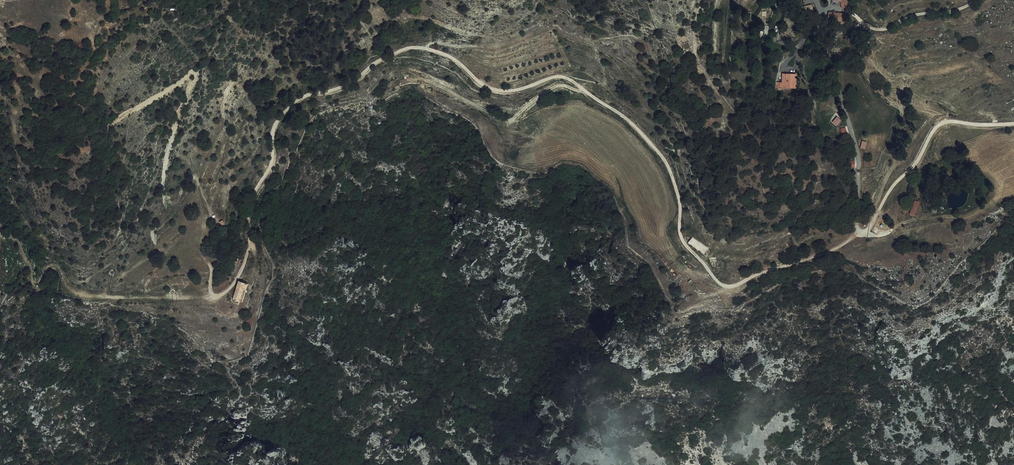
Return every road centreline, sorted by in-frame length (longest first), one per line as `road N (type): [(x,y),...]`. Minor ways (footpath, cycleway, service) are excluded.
road 1 (track): [(220,295),(235,282),(247,249),(249,214),(273,159),(278,121),(305,97),(408,49),(454,59),(489,88),(509,92),(563,77),(631,122),(665,162),(680,240),(717,285),(813,256),(858,232)]

